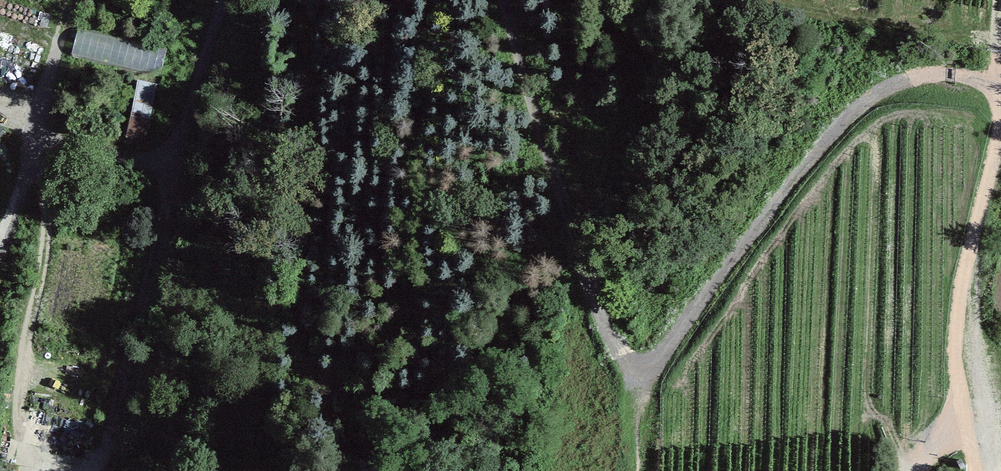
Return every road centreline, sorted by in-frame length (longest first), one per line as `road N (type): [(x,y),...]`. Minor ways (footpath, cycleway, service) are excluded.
road 1 (track): [(1000,82),(927,75),(866,95),(659,359),(638,368),(591,300),(510,0)]
road 2 (track): [(36,143),(49,222),(21,409),(25,429),(45,460),(75,467),(100,458),(115,433)]
road 3 (track): [(1000,142),(974,317),(994,470)]
road 4 (track): [(36,143),(71,0)]

